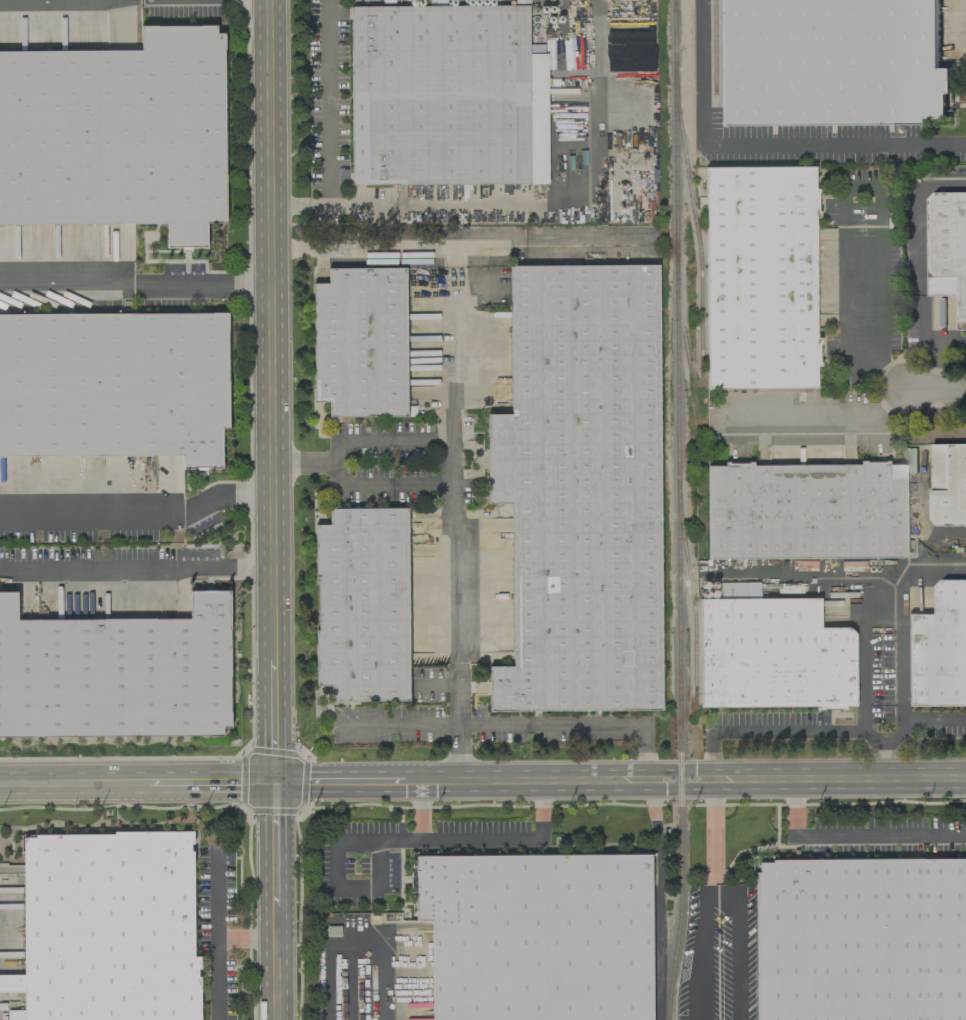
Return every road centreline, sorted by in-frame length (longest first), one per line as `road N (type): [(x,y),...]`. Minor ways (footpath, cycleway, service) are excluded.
road 1 (residential): [(270,0),(275,782)]
road 2 (tertiary): [(275,782),(965,776)]
road 3 (tertiary): [(0,783),(275,782)]
road 4 (residential): [(275,782),(277,1019)]

